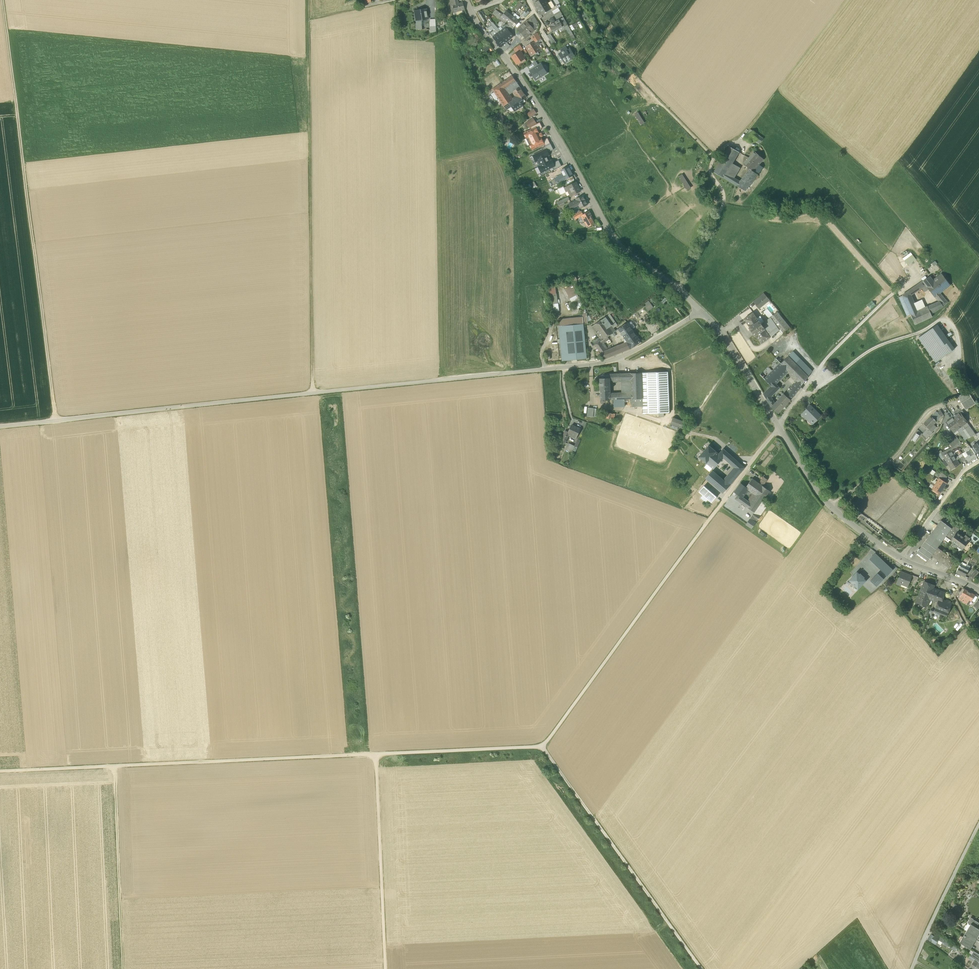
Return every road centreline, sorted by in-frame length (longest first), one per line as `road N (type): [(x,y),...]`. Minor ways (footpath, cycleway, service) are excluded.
road 1 (track): [(710,518),(542,747),(0,771)]
road 2 (unclassified): [(0,426),(605,363),(701,311)]
road 3 (track): [(55,420),(3,0)]
road 4 (track): [(309,0),(312,392)]
road 5 (residential): [(470,11),(611,234),(701,311)]
road 6 (track): [(702,968),(542,747)]
road 7 (track): [(385,968),(376,754)]
road 8 (track): [(114,766),(123,968)]
road 9 (residential): [(779,427),(817,493),(900,559)]
road 10 (unclassified): [(912,968),(978,824)]
road 11 (residential): [(701,311),(779,427)]

